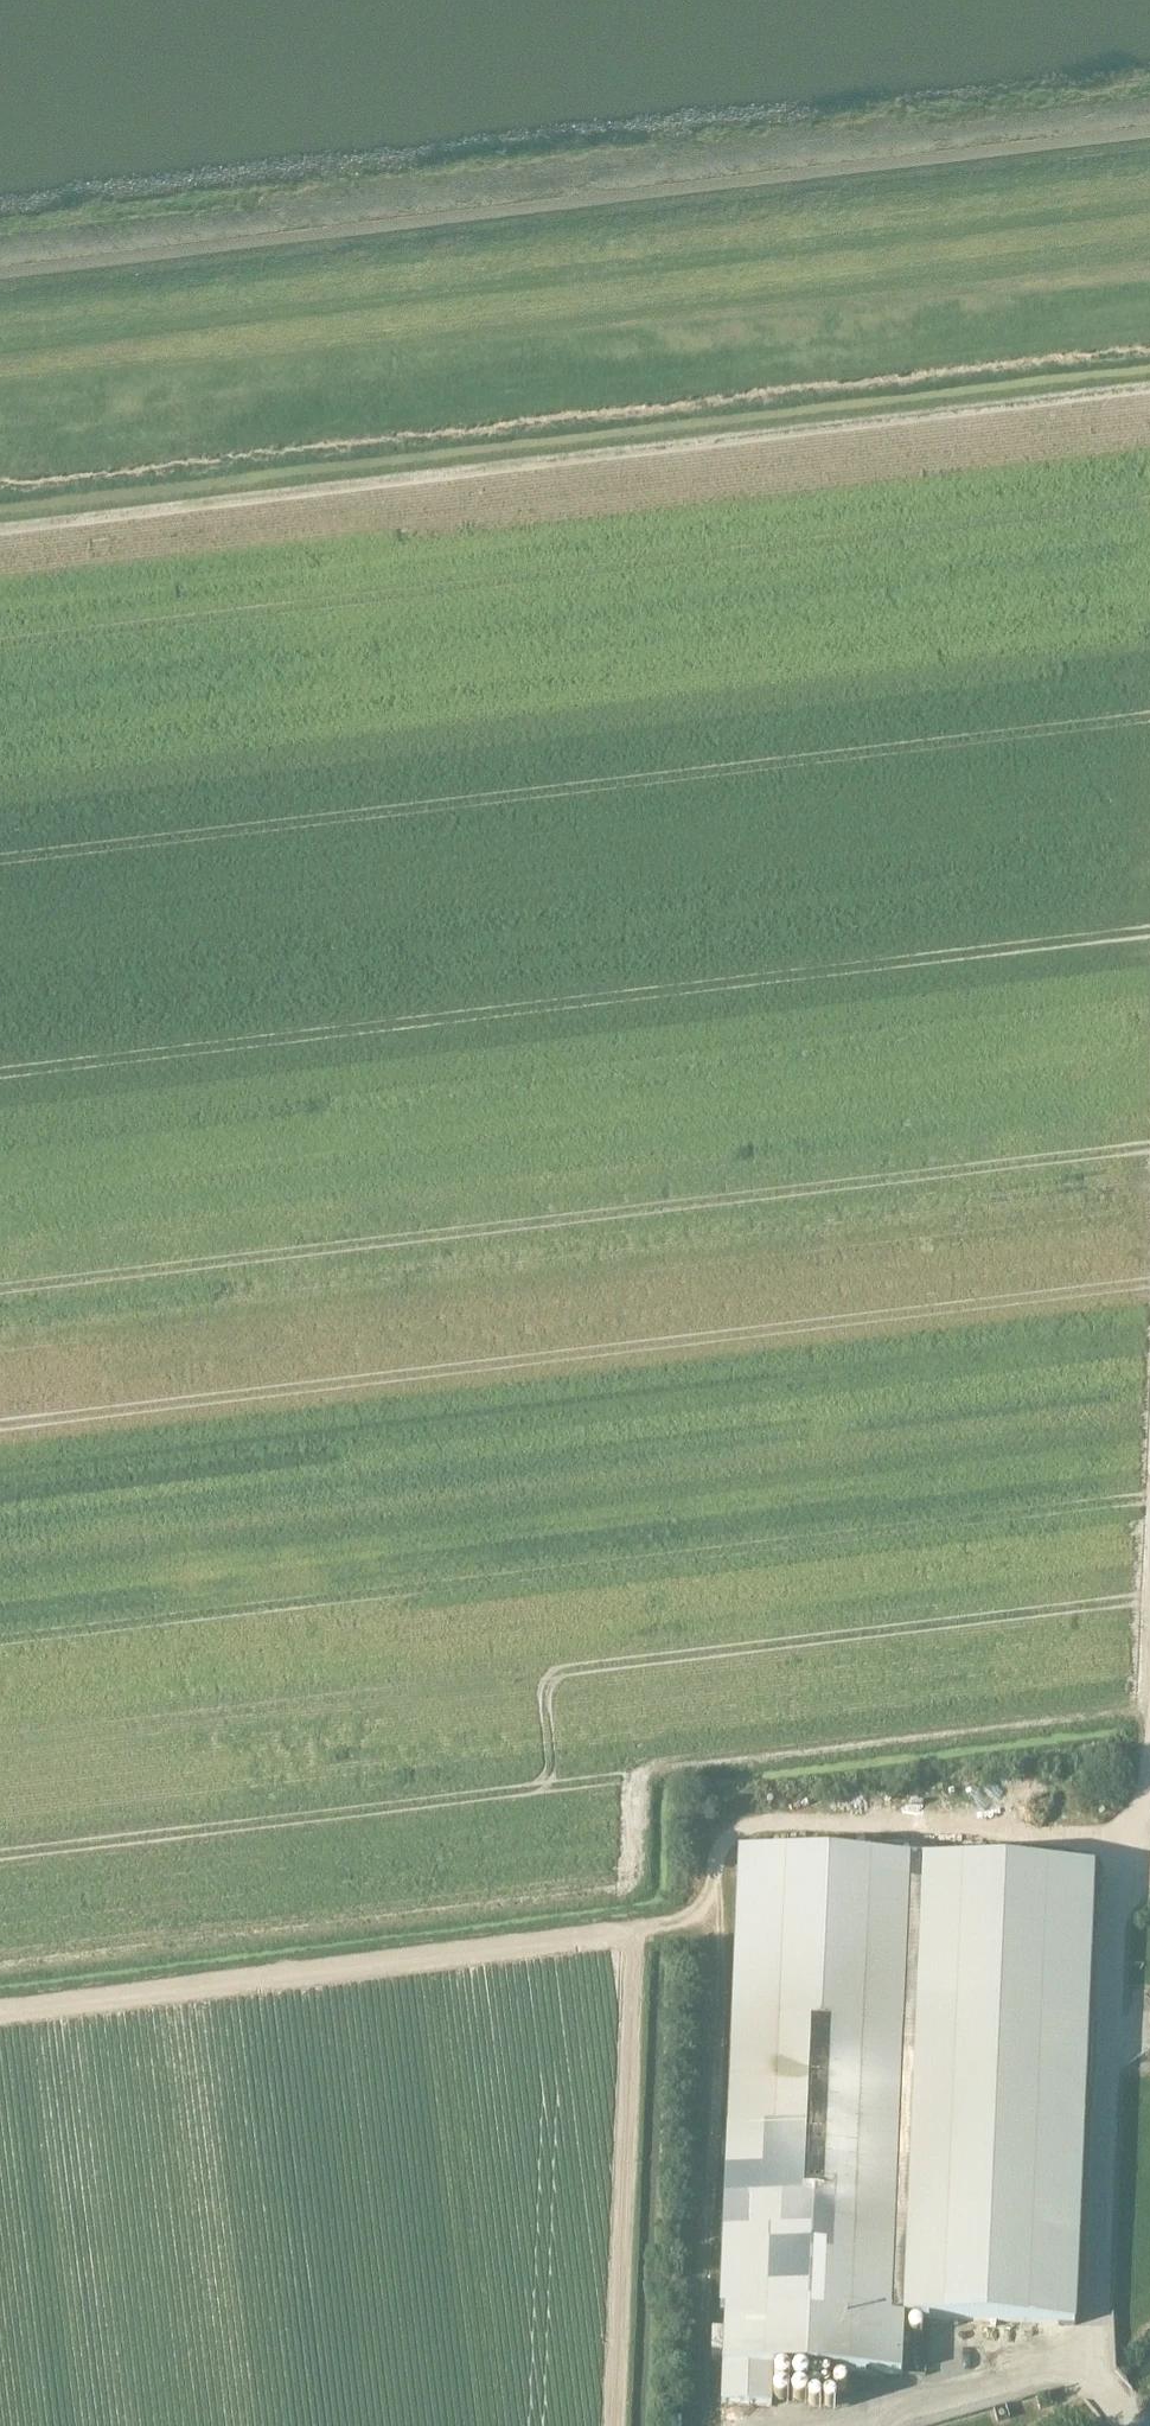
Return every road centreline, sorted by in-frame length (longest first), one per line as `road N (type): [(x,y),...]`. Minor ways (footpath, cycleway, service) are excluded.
road 1 (unclassified): [(0,273),(1149,132)]

